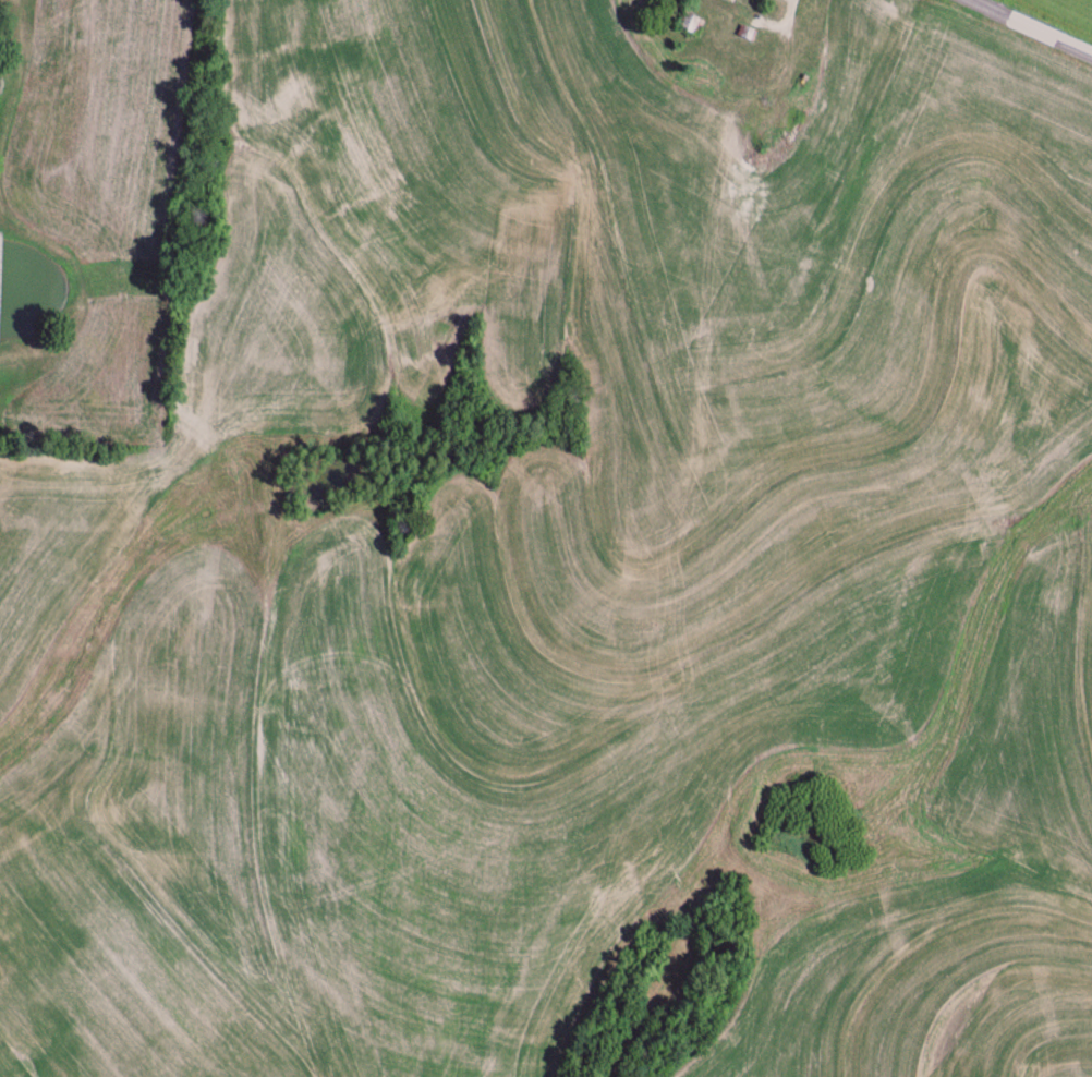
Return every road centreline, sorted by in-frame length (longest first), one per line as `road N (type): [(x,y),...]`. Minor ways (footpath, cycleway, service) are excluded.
road 1 (residential): [(1091,53),(979,0)]

